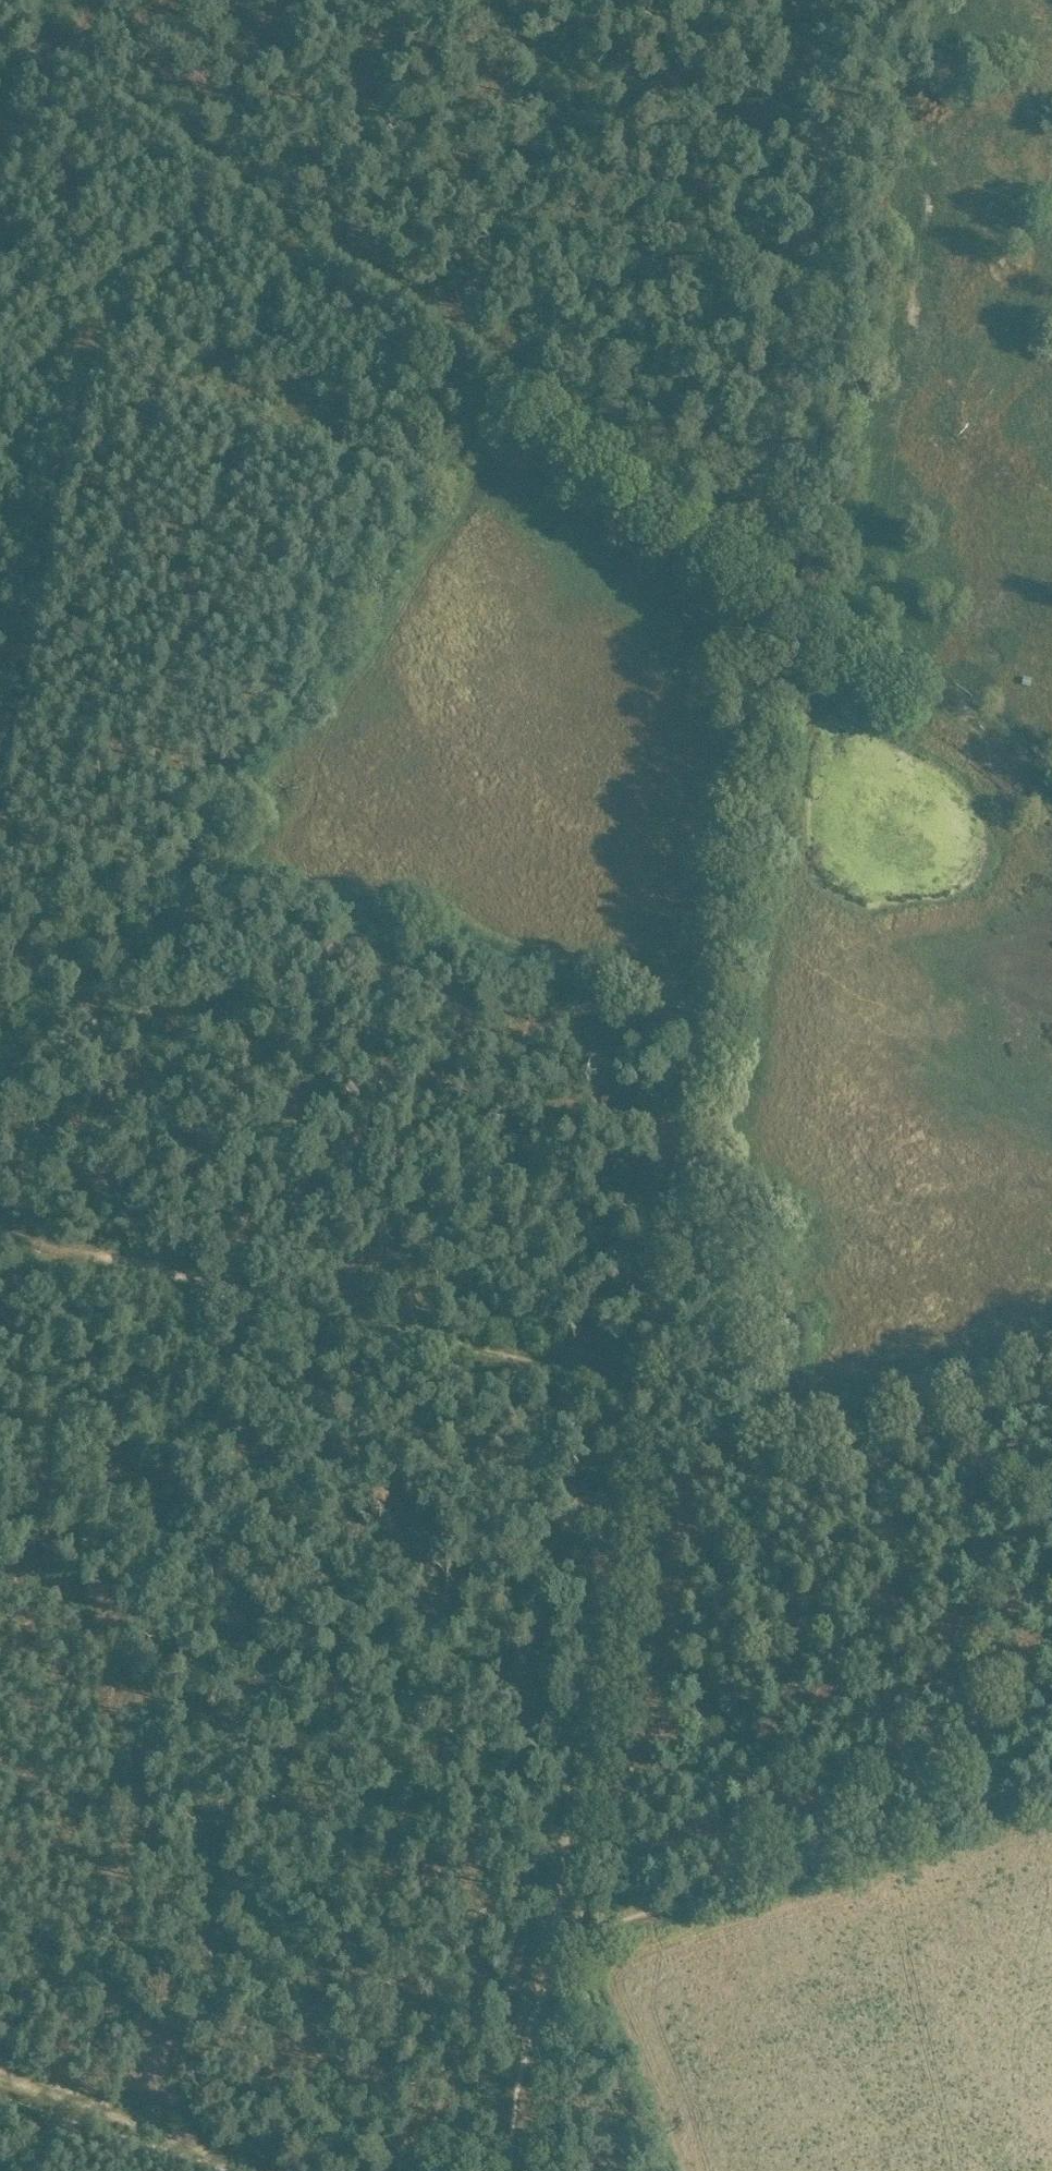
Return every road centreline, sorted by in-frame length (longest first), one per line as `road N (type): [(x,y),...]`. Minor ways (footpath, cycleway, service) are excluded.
road 1 (track): [(556,1936),(618,1923),(1051,1777)]
road 2 (track): [(0,2079),(255,2170)]
road 3 (track): [(524,2170),(541,2067),(529,2056)]

